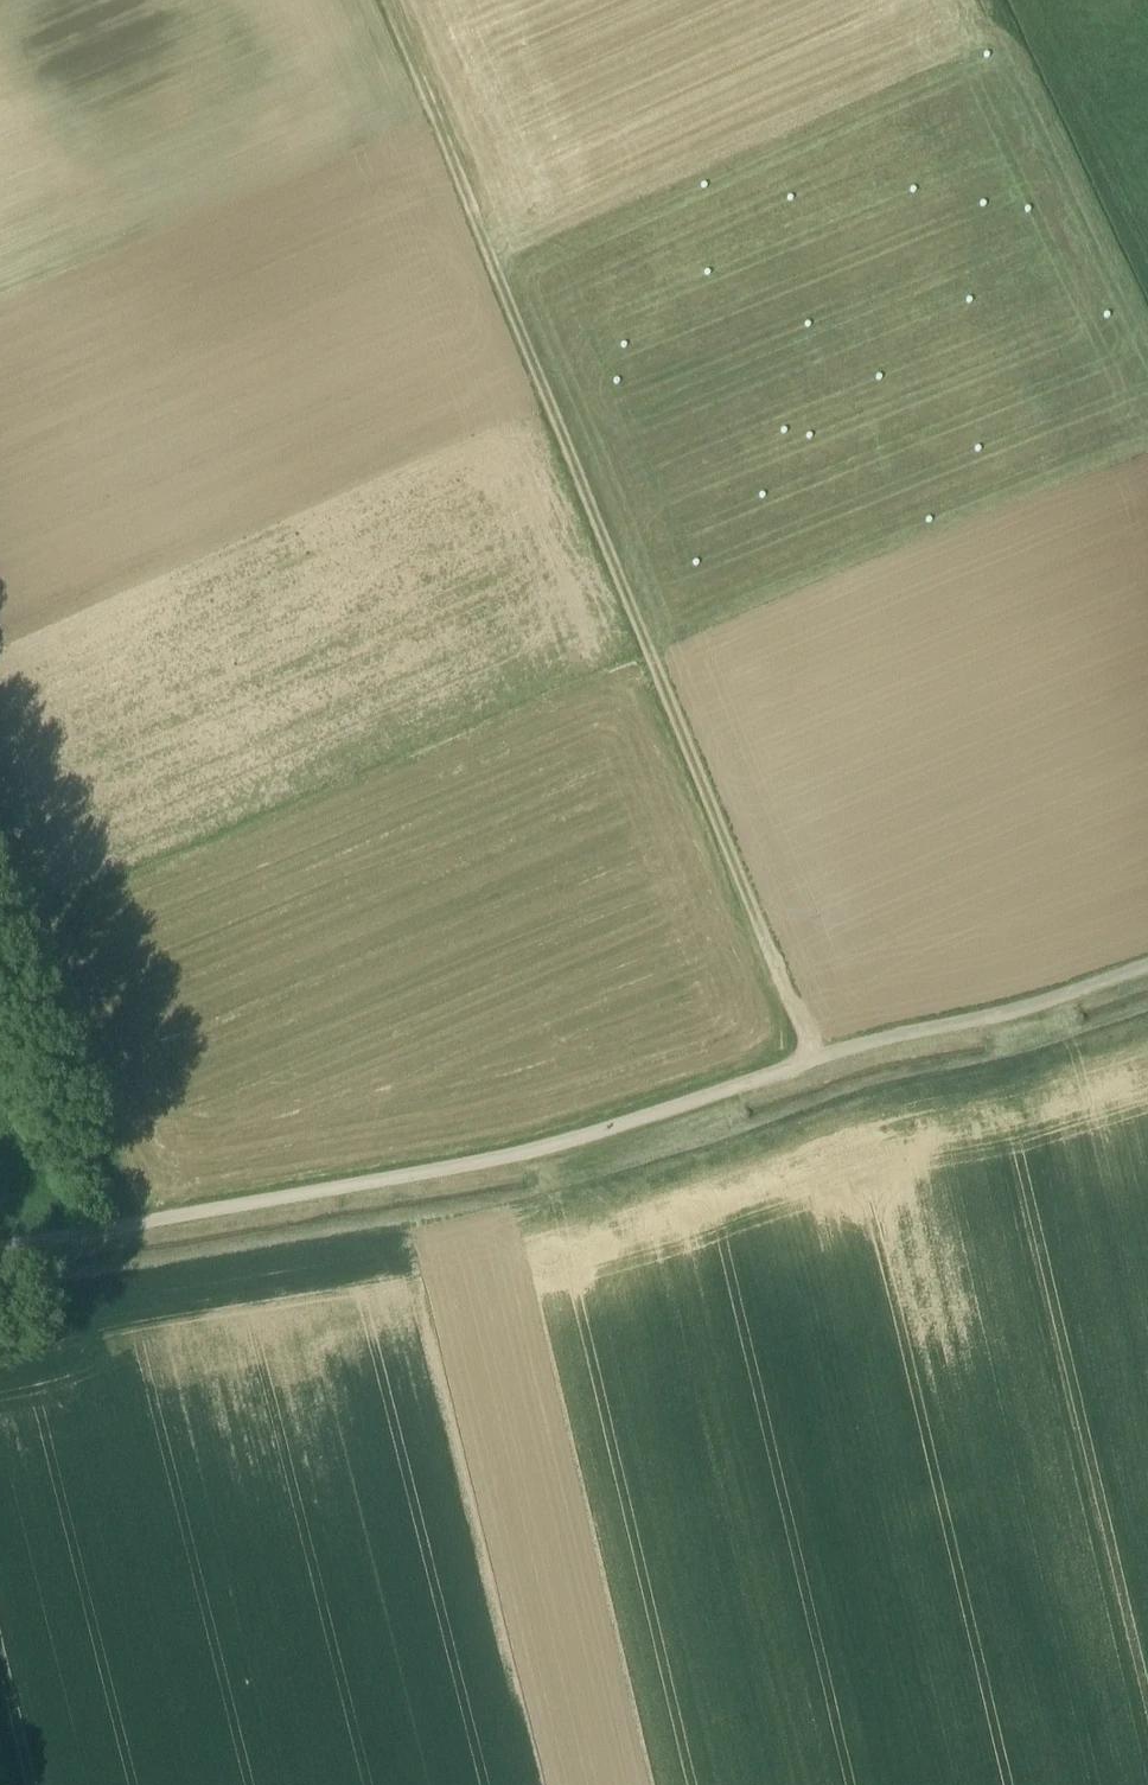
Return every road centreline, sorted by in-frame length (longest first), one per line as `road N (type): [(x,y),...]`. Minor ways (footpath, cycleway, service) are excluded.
road 1 (unclassified): [(0,1245),(533,1155),(879,1035),(1004,1019),(1147,960)]

